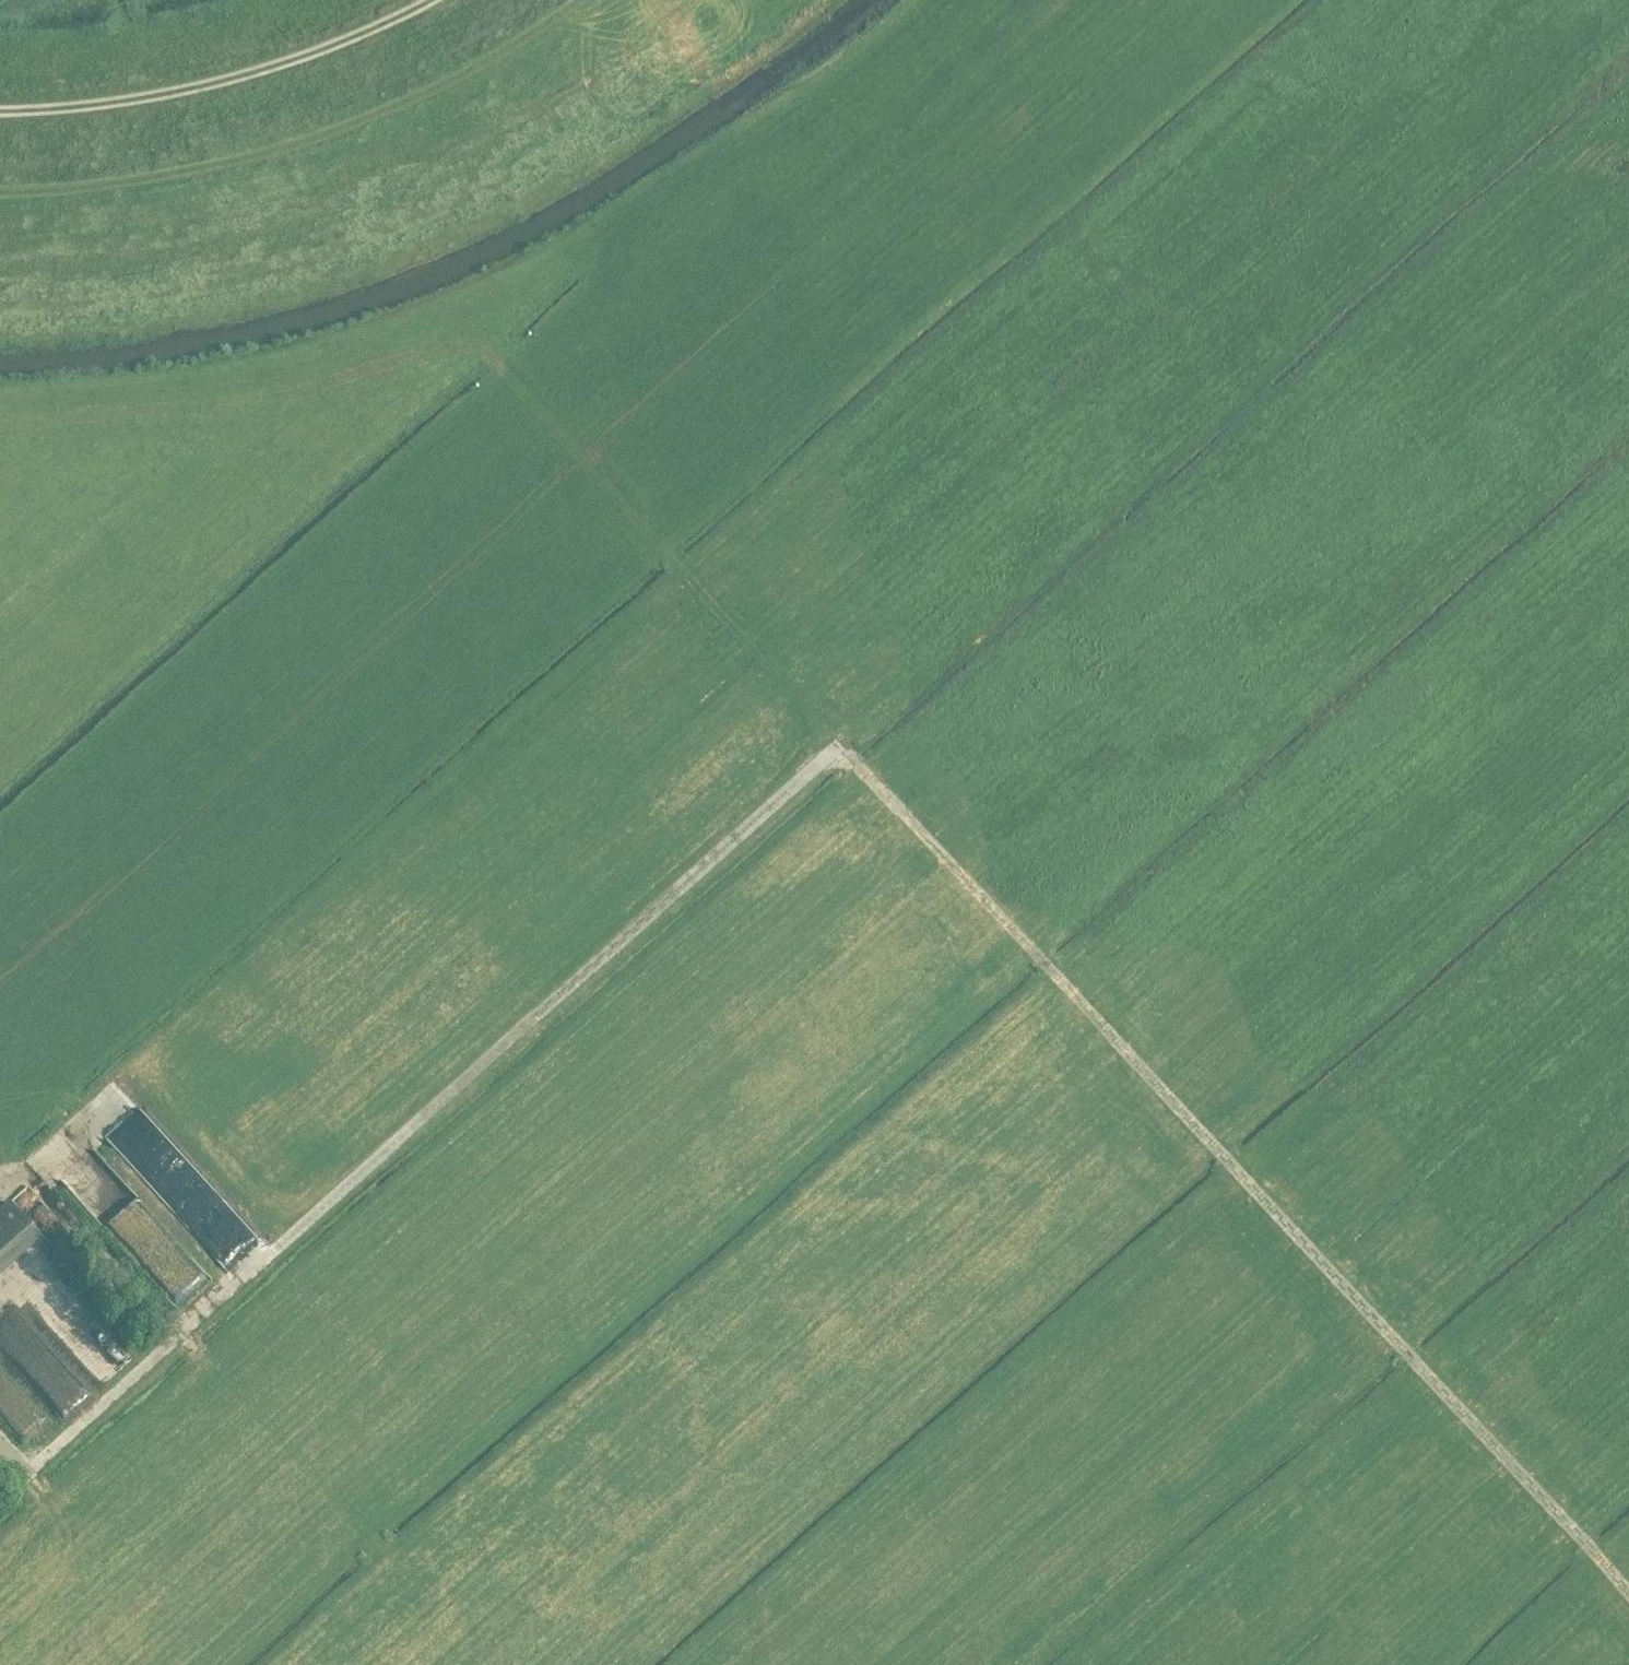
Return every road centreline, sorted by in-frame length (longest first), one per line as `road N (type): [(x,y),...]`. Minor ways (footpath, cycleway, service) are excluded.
road 1 (track): [(0,193),(173,175),(324,135),(442,85),(581,0)]

